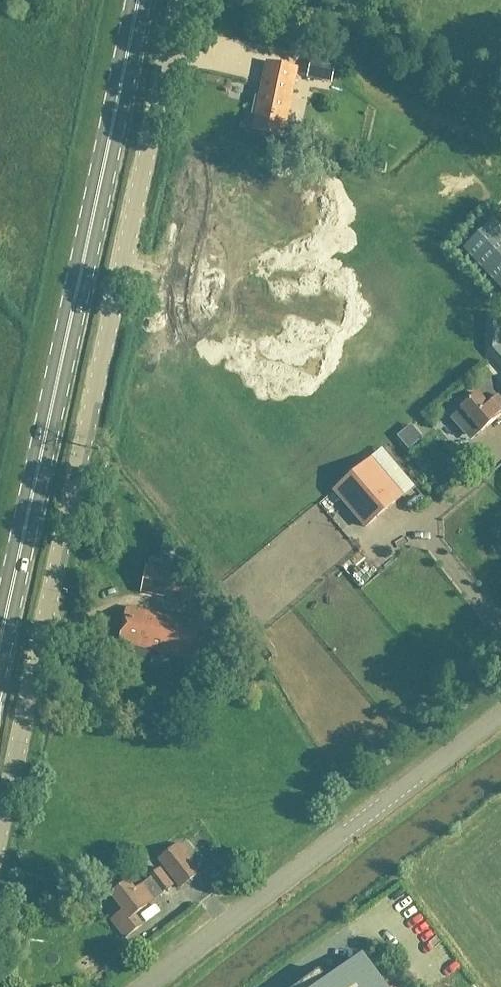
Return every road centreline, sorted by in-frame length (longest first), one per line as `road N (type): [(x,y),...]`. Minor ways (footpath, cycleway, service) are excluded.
road 1 (unclassified): [(0,833),(175,0)]
road 2 (primary): [(0,635),(136,0)]
road 3 (unclassified): [(146,986),(500,715)]

